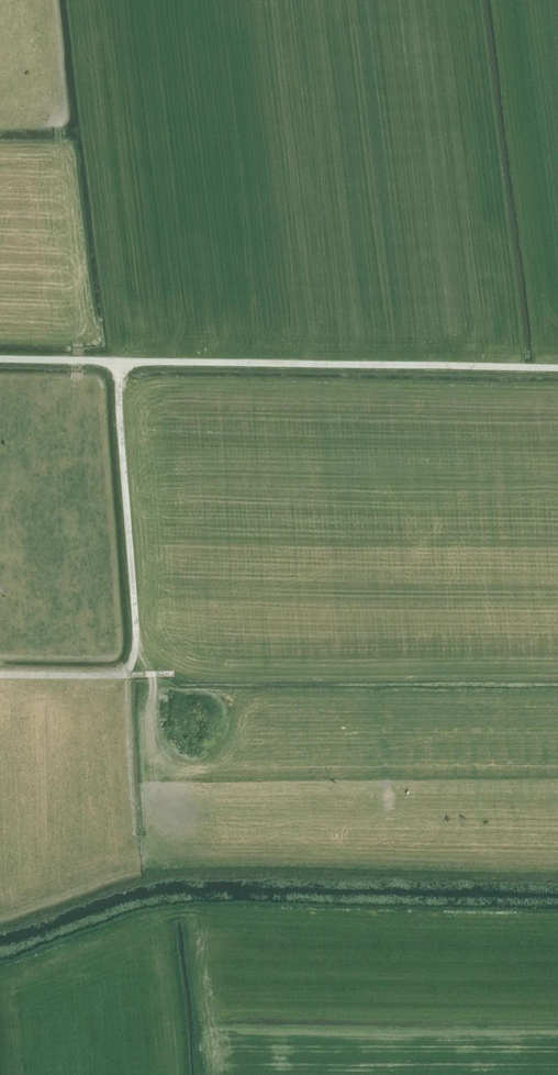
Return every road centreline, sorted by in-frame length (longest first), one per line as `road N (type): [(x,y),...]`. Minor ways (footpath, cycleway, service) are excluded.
road 1 (track): [(557,368),(0,358)]
road 2 (track): [(119,361),(136,637),(123,675)]
road 3 (track): [(172,674),(0,675)]

